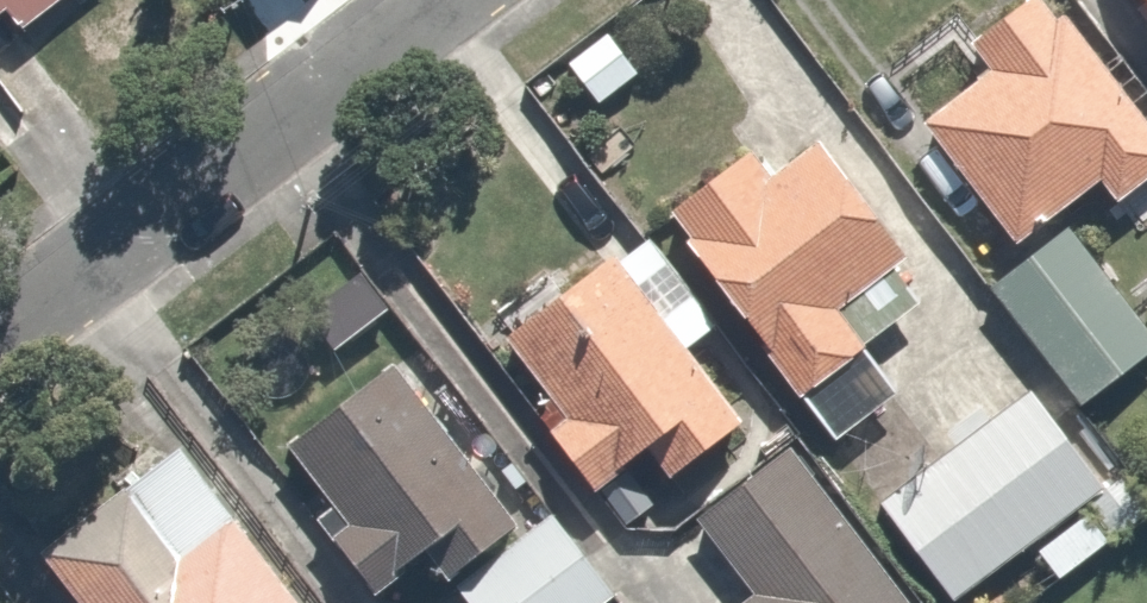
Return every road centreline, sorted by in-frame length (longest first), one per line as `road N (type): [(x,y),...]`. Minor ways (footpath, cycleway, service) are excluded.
road 1 (residential): [(439,0),(0,335)]

